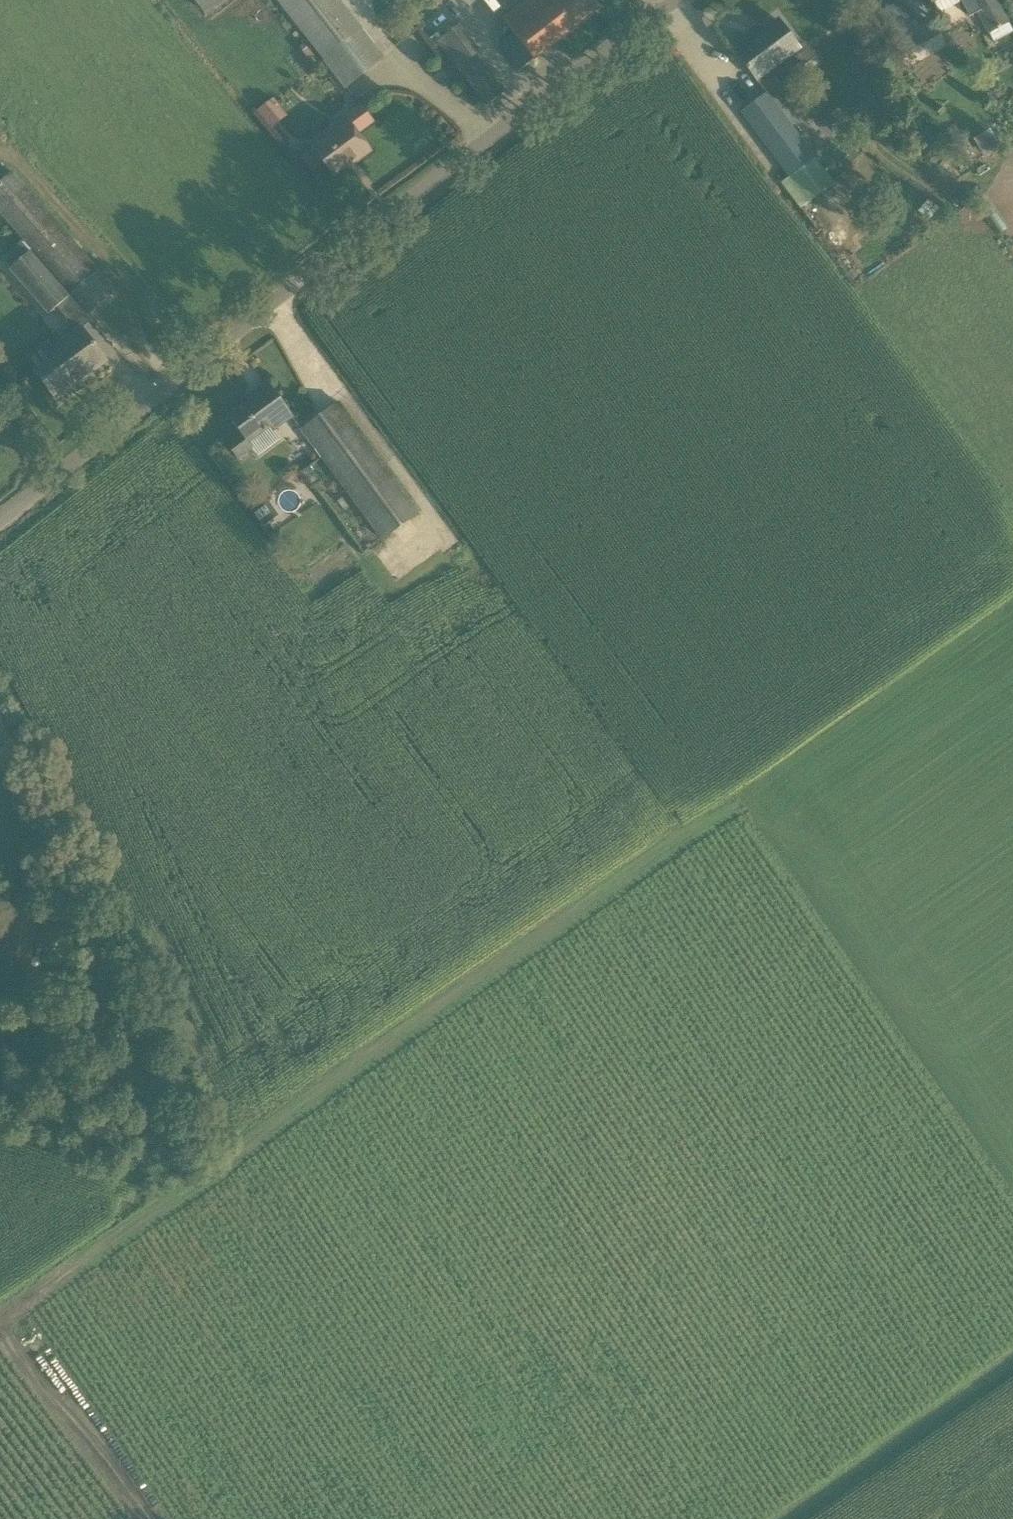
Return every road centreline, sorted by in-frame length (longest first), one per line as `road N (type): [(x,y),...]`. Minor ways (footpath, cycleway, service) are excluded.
road 1 (unclassified): [(0,518),(652,0)]

